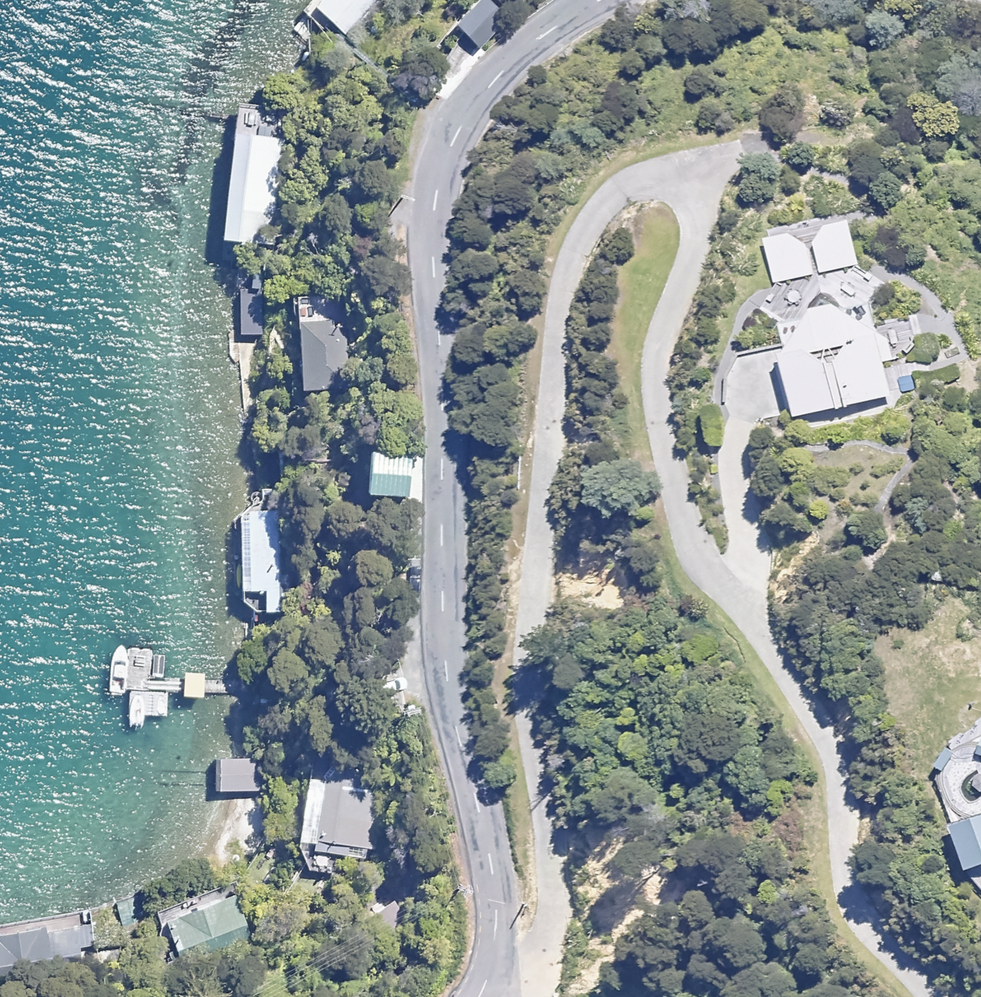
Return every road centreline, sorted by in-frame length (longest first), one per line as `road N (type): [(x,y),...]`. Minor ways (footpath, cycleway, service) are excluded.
road 1 (residential): [(491,996),(527,977),(546,906),(517,668),(558,278),(600,205),(650,180),(678,188),(691,205),(685,253),(648,359),(660,458),(681,525),(820,742),(851,909),(925,996)]
road 2 (tertiary): [(594,0),(509,55),(481,89),(438,164),(428,207),(441,663),(491,882),(488,954),(474,996)]

